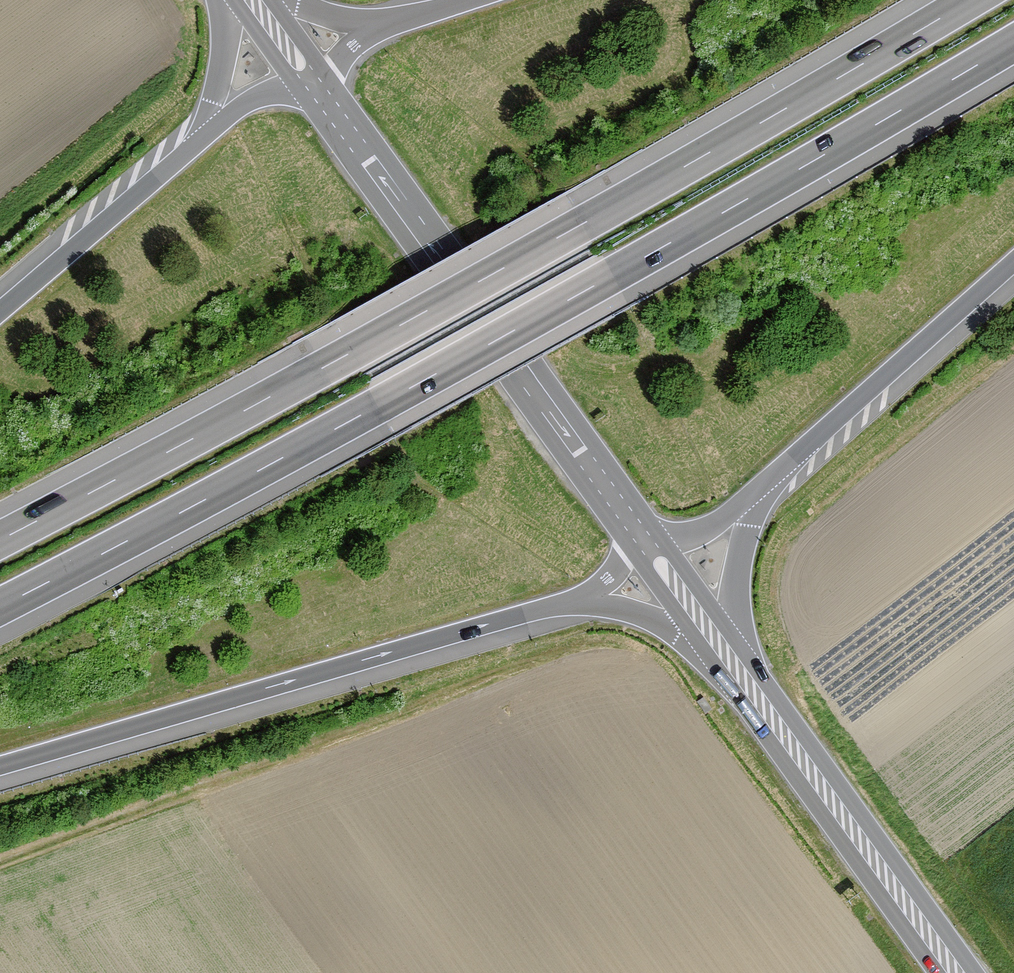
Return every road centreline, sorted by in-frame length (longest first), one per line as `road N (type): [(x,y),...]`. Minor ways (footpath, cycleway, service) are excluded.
road 1 (motorway): [(0,607),(613,275),(1013,43)]
road 2 (motorway): [(971,0),(582,224),(0,540)]
road 3 (motorway): [(0,766),(579,600)]
road 4 (secondary): [(638,532),(318,89)]
road 5 (secondary): [(957,972),(736,667)]
road 6 (motorway): [(763,484),(1013,261)]
road 7 (motorway): [(200,139),(0,311)]
road 8 (track): [(0,862),(233,778)]
road 9 (motorway): [(736,667),(738,565),(763,484)]
road 10 (motorway): [(579,600),(718,643)]
road 11 (motorway): [(226,0),(222,65),(200,139)]
road 12 (motorway): [(644,541),(703,530),(763,484)]
road 13 (motorway): [(318,89),(253,99),(200,139)]
road 14 (secondary): [(718,643),(644,541)]

